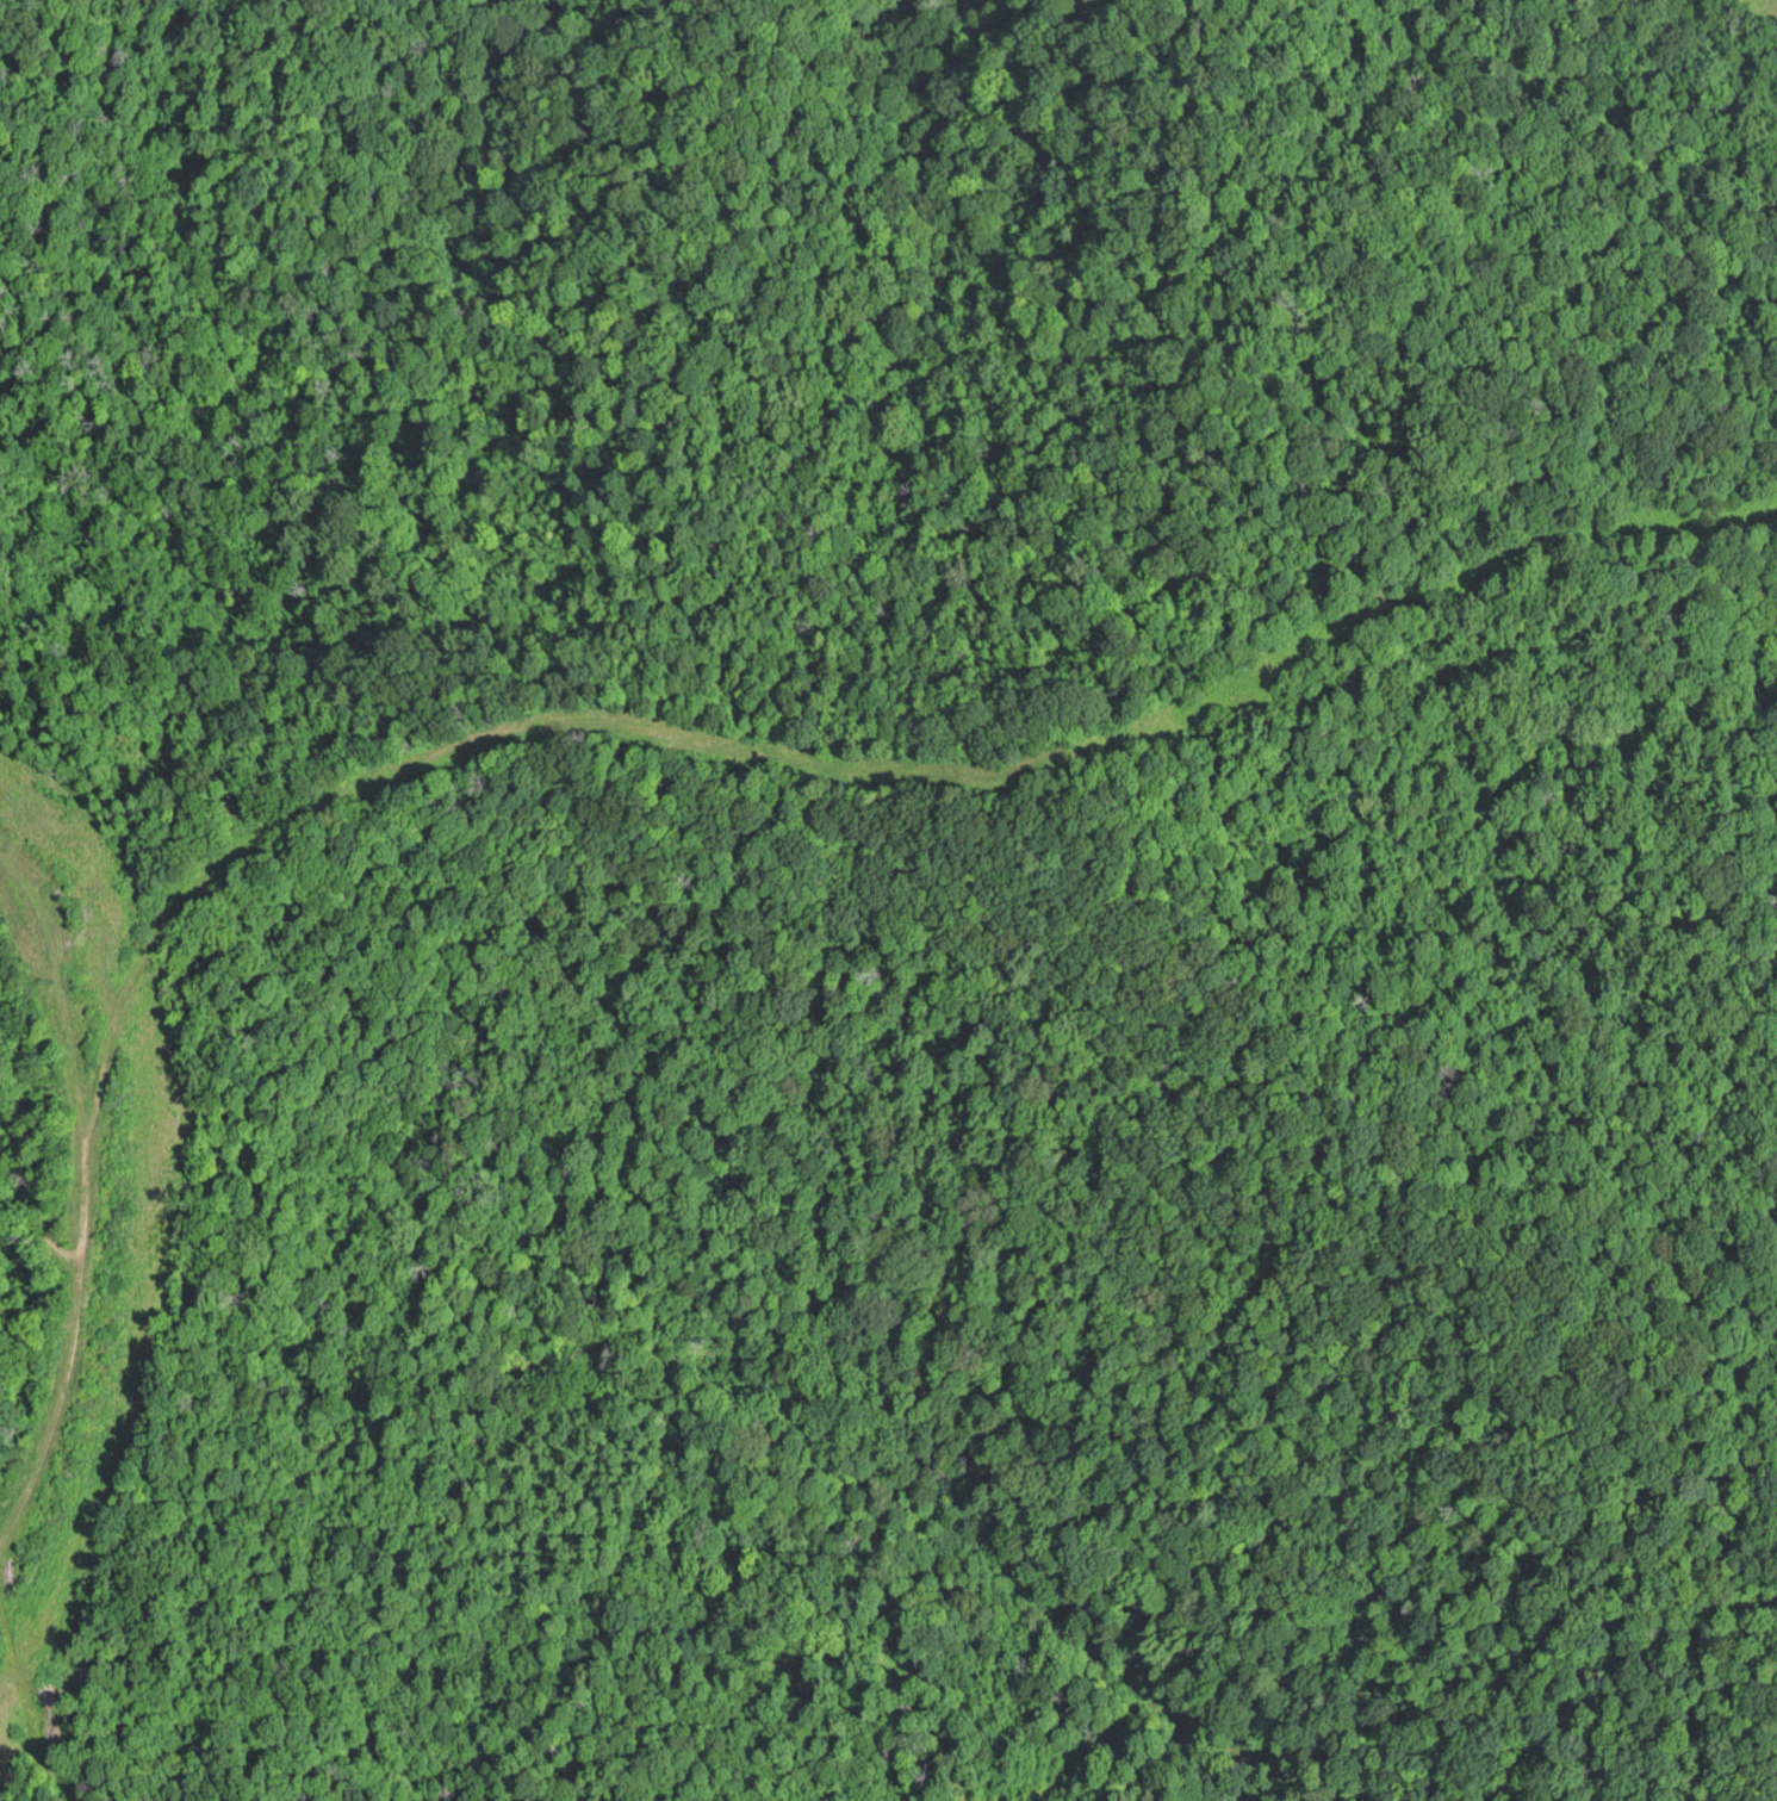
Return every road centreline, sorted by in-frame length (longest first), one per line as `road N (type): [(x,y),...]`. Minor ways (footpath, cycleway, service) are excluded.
road 1 (residential): [(0,1231),(26,1248),(87,1058),(149,938),(286,824),(640,738),(756,796),(691,865),(591,917),(545,907),(448,980)]

